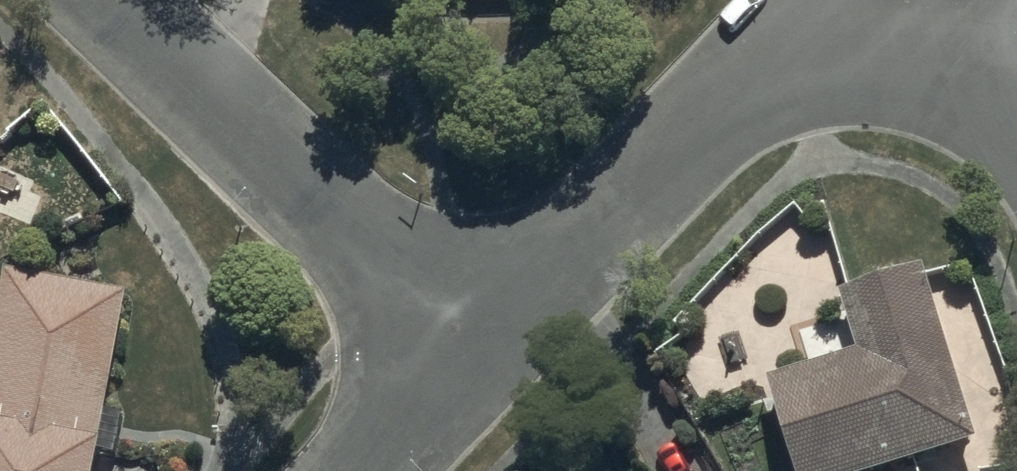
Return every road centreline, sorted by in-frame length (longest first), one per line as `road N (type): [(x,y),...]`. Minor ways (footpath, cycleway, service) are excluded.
road 1 (residential): [(480,347),(109,0)]
road 2 (residential): [(480,347),(835,0)]
road 3 (residential): [(365,470),(480,347)]
road 4 (residential): [(914,0),(1016,124)]

